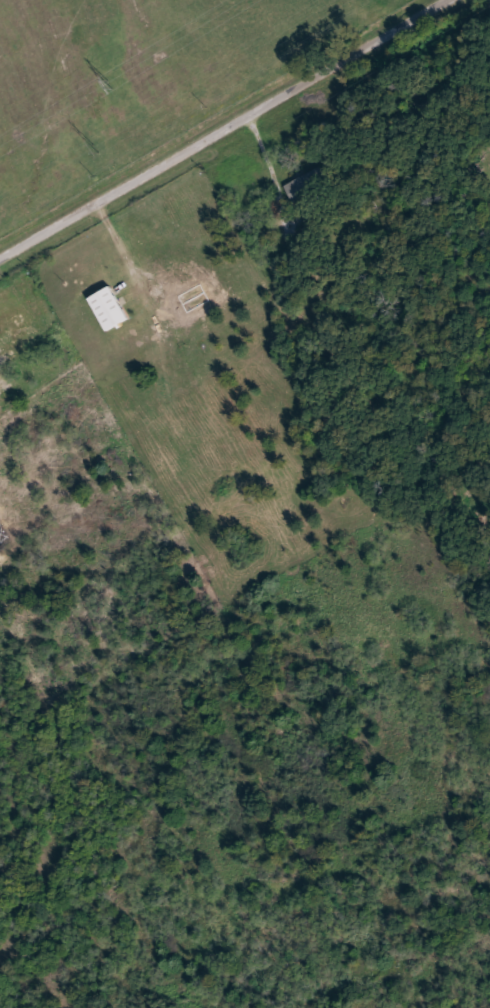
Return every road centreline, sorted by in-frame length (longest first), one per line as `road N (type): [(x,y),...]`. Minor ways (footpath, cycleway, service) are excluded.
road 1 (residential): [(0,257),(446,0)]

